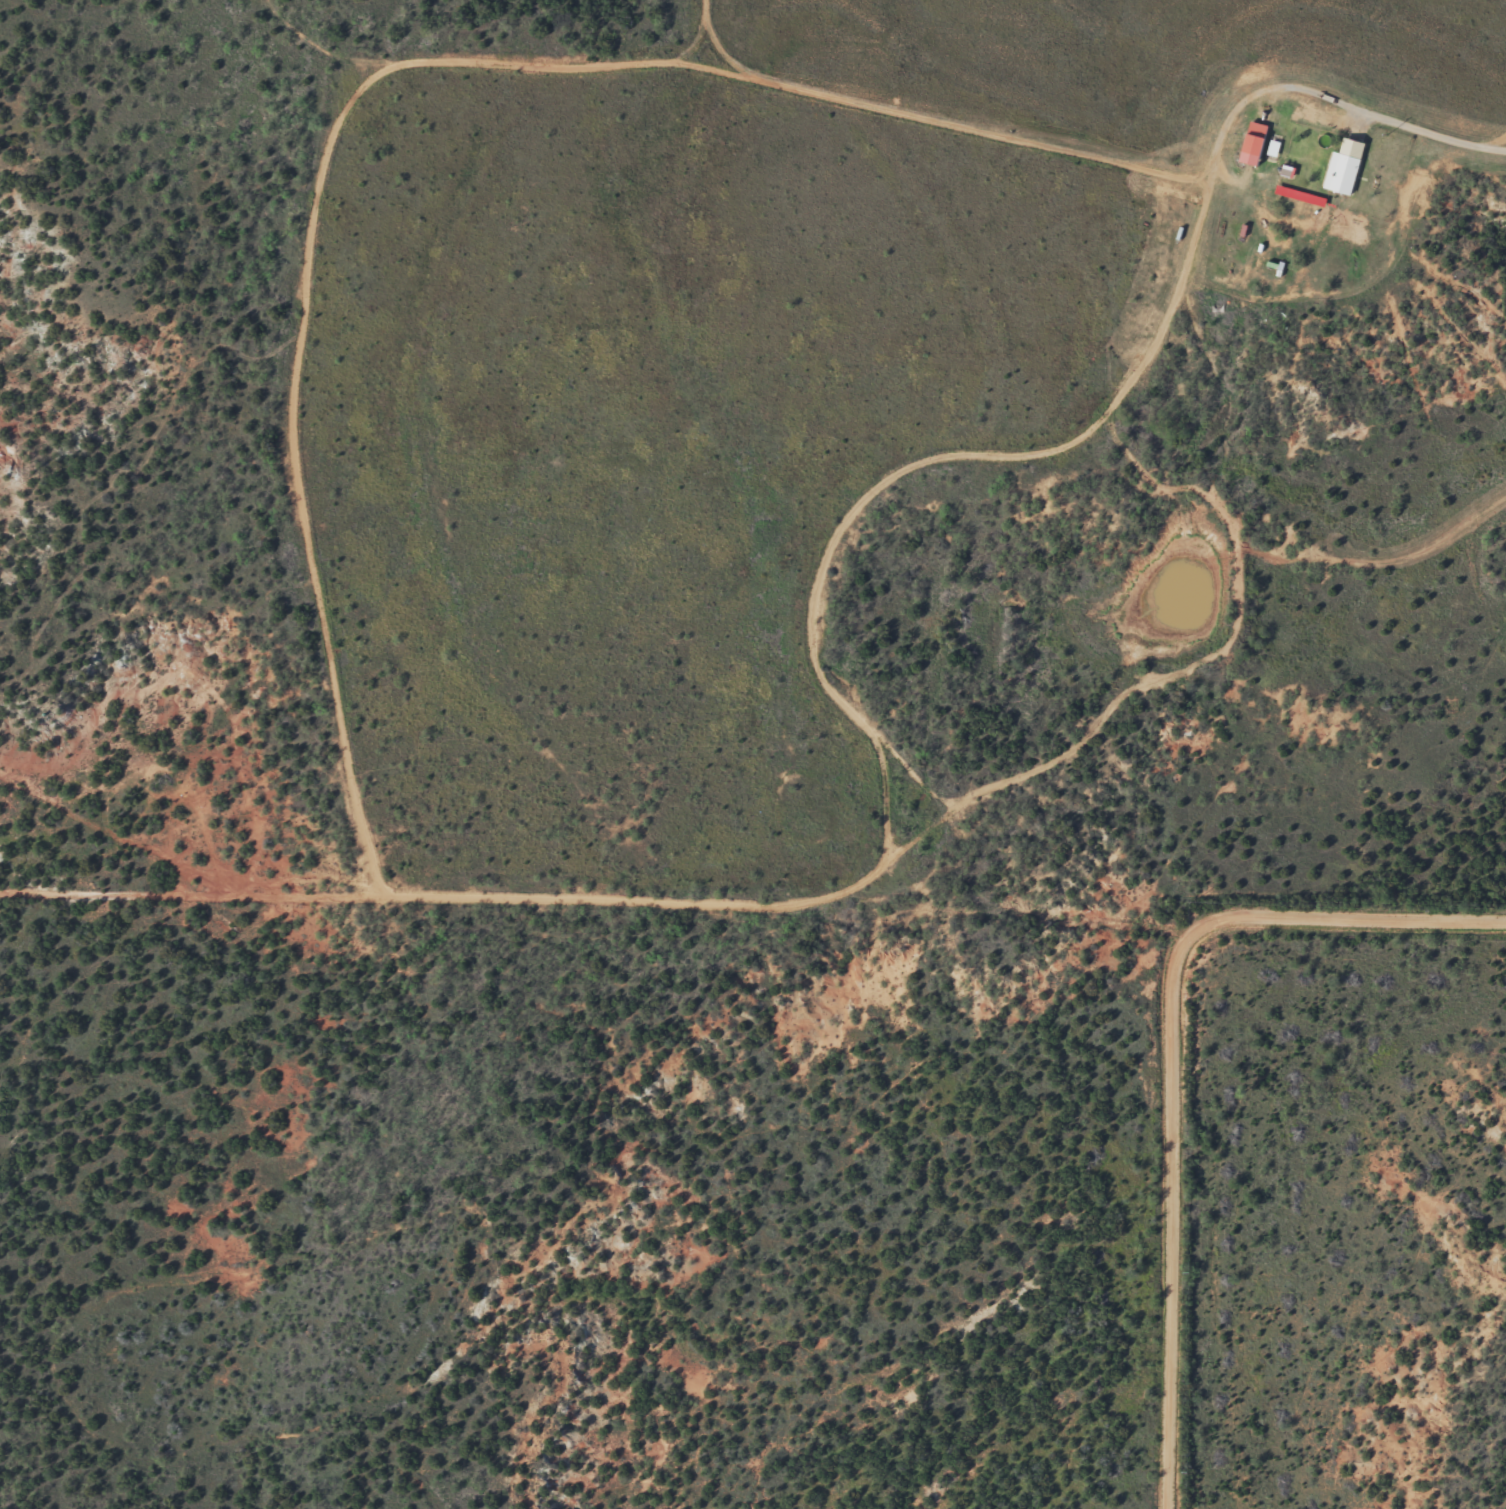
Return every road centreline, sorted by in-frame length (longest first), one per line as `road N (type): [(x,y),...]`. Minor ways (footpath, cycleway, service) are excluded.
road 1 (track): [(367,1508),(497,1036),(562,1029),(641,1090),(795,1111),(888,1097),(1056,1006),(1174,999)]
road 2 (residential): [(1171,1508),(1174,985),(1181,951),(1205,926),(1246,914),(1505,921)]

